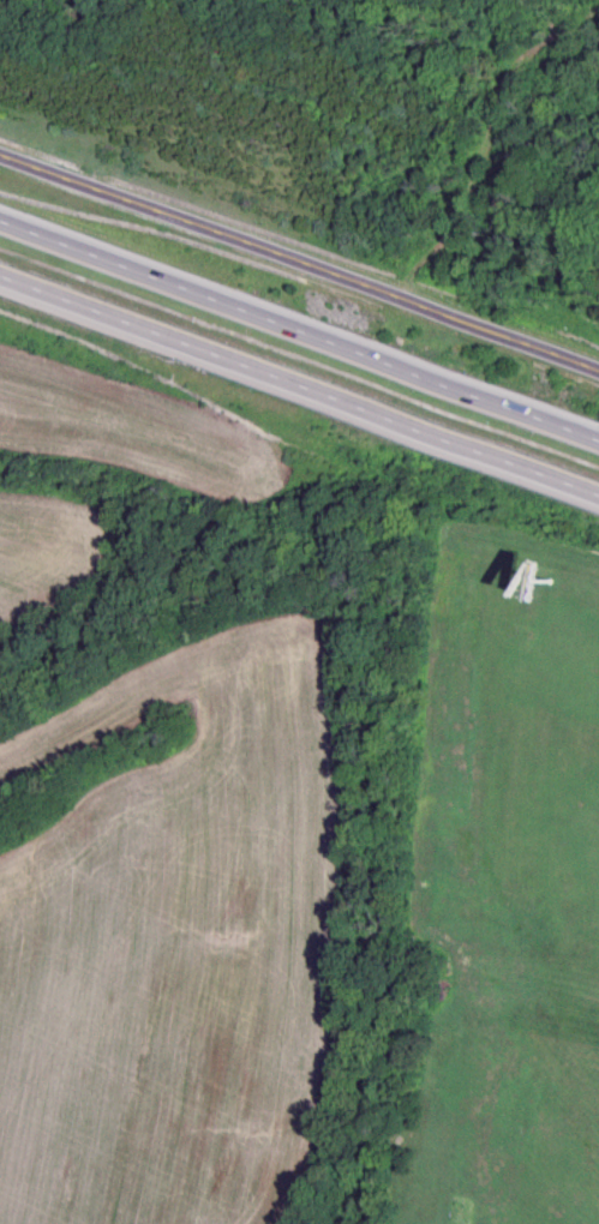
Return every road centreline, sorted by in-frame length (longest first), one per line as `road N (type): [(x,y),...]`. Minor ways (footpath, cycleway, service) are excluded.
road 1 (motorway): [(598,437),(0,216)]
road 2 (motorway): [(0,276),(598,496)]
road 3 (tertiary): [(598,372),(0,152)]

